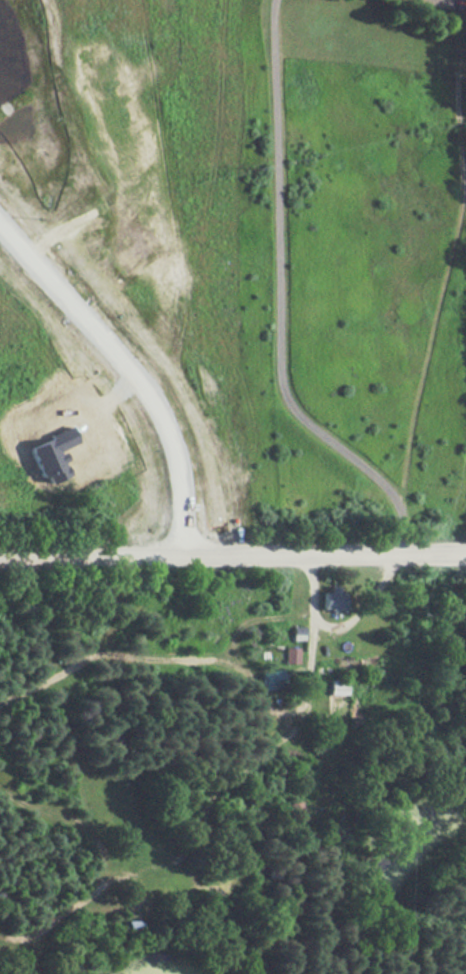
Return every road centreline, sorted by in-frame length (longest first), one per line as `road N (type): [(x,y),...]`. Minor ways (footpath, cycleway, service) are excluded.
road 1 (residential): [(465,557),(0,563)]
road 2 (residential): [(0,701),(77,666),(139,604),(153,561)]

